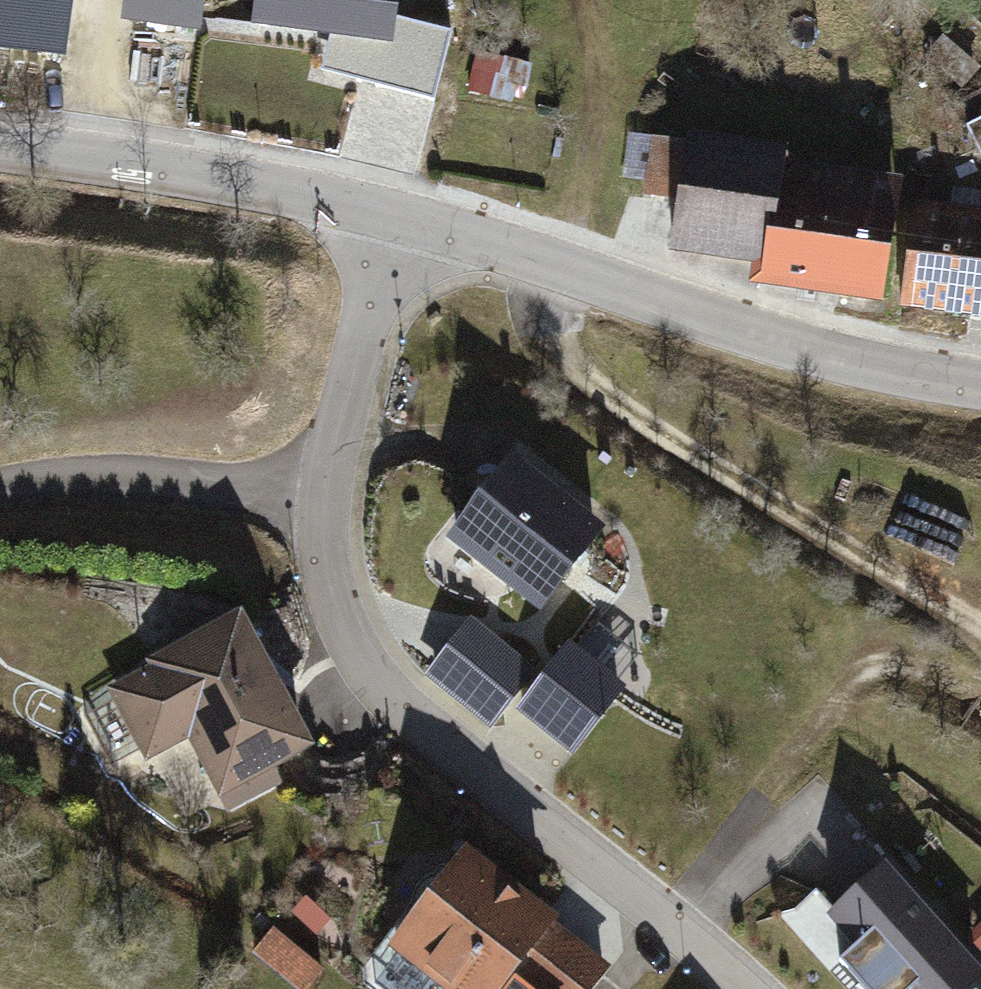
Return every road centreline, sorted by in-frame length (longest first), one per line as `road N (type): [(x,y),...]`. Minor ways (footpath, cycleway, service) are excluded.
road 1 (residential): [(400,215),(320,506),(339,601),(419,718),(674,917),(749,988)]
road 2 (tertiary): [(400,215),(980,397)]
road 3 (track): [(617,988),(674,917),(748,777),(823,698),(855,679),(898,689),(980,743)]
road 4 (tertiary): [(0,143),(400,215)]
road 5 (track): [(0,492),(35,481),(150,472),(320,506)]

